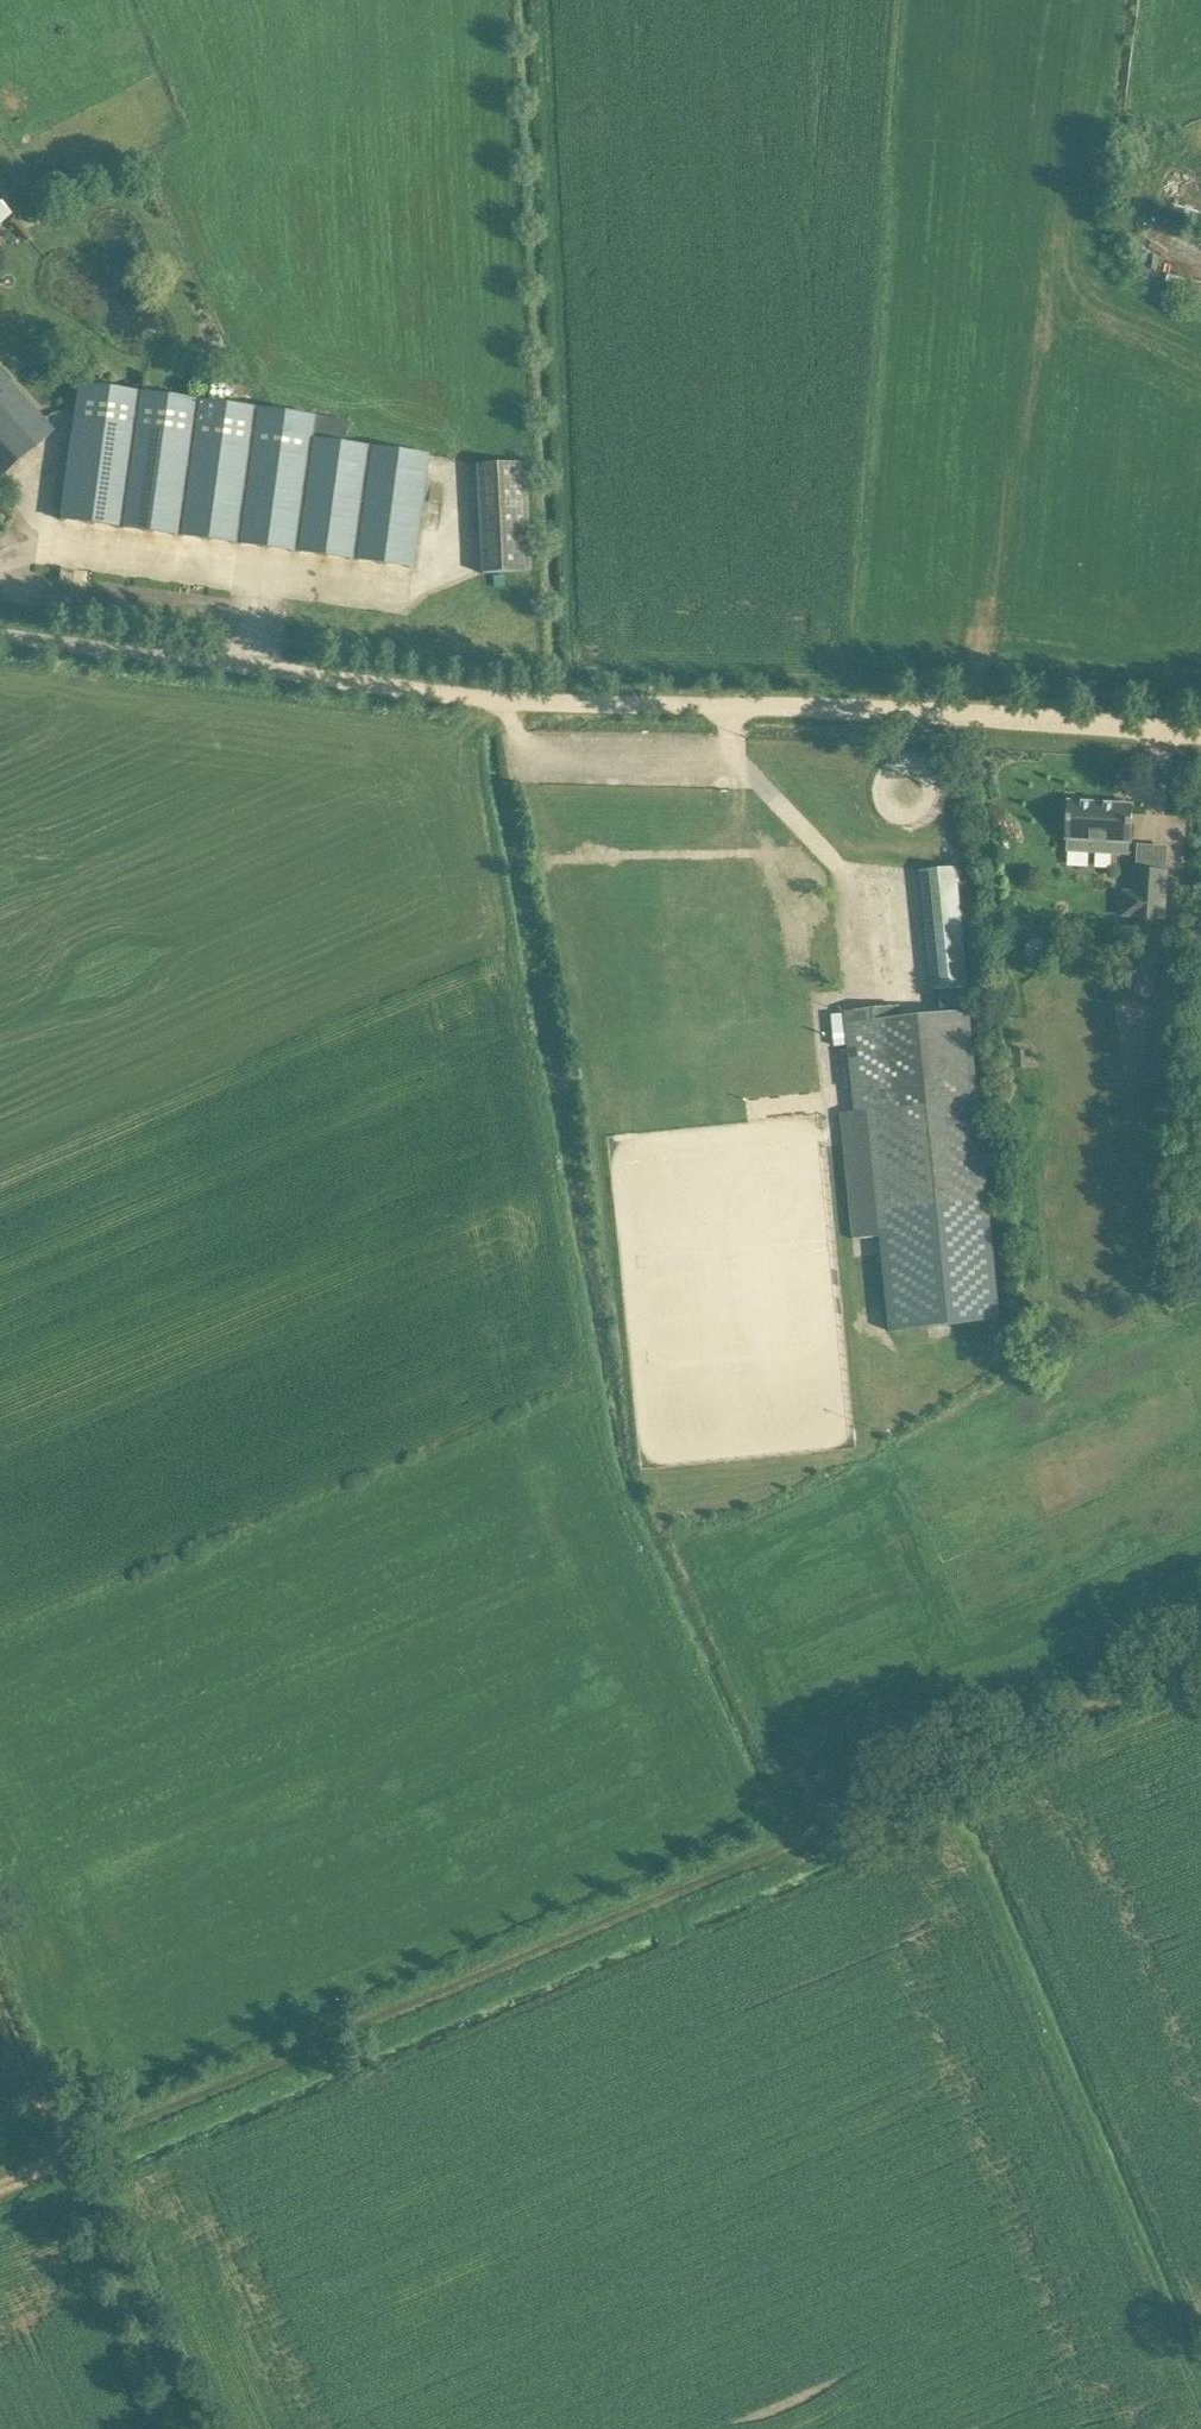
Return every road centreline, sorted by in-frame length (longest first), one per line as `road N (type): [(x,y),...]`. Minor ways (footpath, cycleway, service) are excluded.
road 1 (track): [(1200,1667),(0,2189)]
road 2 (track): [(1200,734),(485,697),(0,638)]
road 3 (track): [(175,2428),(0,2042)]

